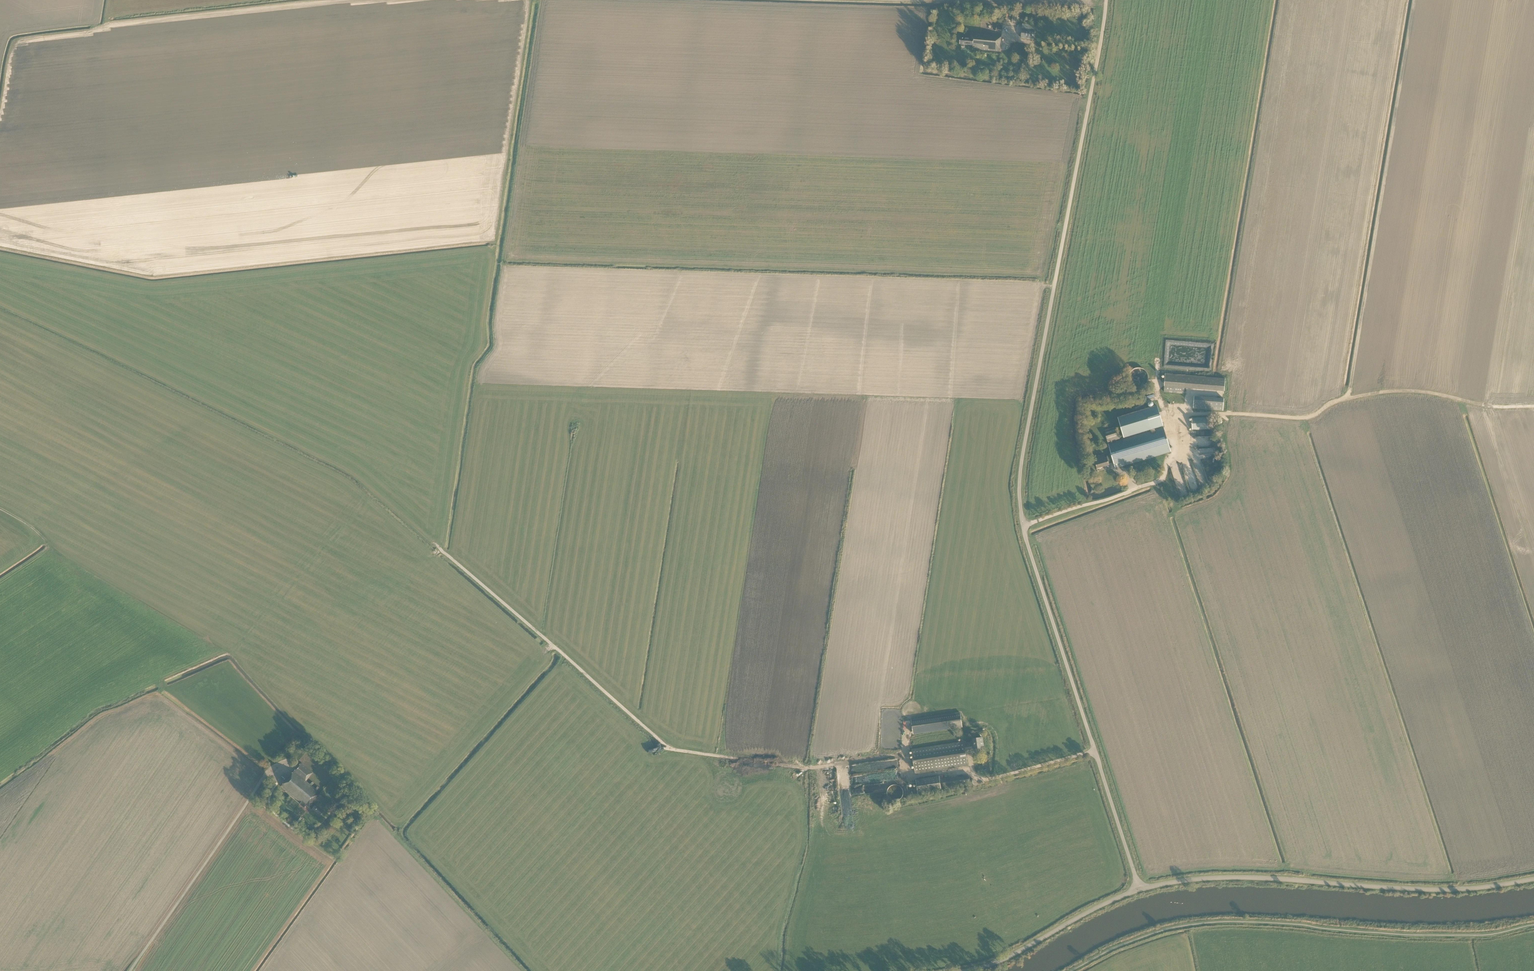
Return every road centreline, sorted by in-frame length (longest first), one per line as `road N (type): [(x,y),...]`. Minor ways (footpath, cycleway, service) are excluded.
road 1 (unclassified): [(1141,889),(1031,554),(1019,493),(1107,0)]
road 2 (track): [(907,754),(802,768),(667,749),(437,546)]
road 3 (track): [(1157,362),(1169,417),(1305,418),(1336,401),(1399,391),(1533,406)]
road 4 (tertiary): [(1141,889),(1224,877),(1416,890),(1533,879)]
road 5 (tertiary): [(964,970),(1141,889)]

